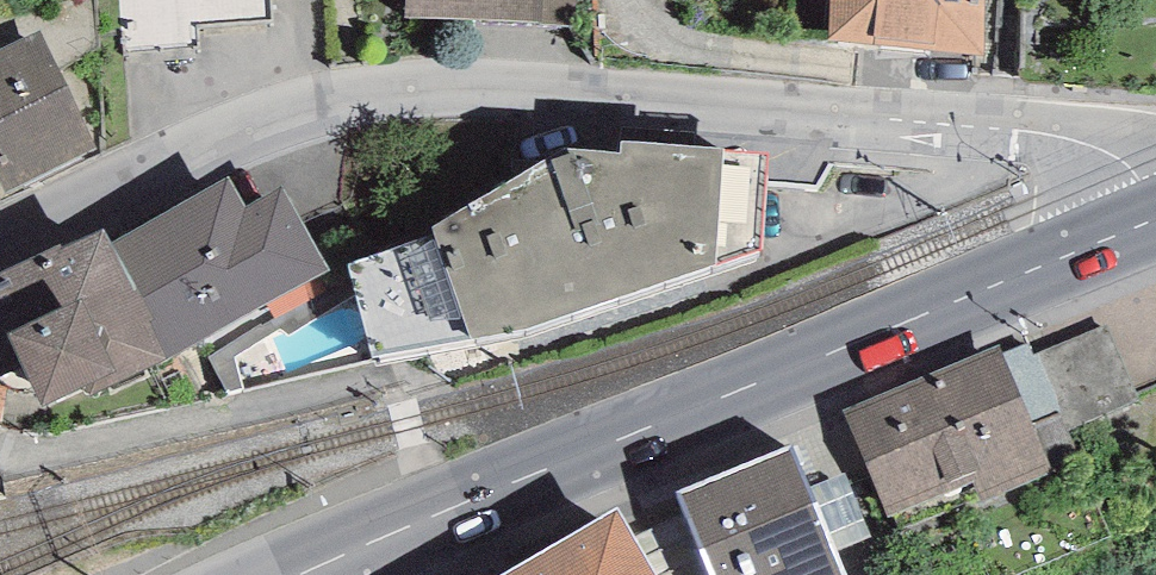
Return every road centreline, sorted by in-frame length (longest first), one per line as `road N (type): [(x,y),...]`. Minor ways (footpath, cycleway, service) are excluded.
road 1 (tertiary): [(0,257),(212,147),(356,94),(507,90),(1056,135),(1126,166),(1155,220)]
road 2 (secondary): [(298,574),(1155,220)]

